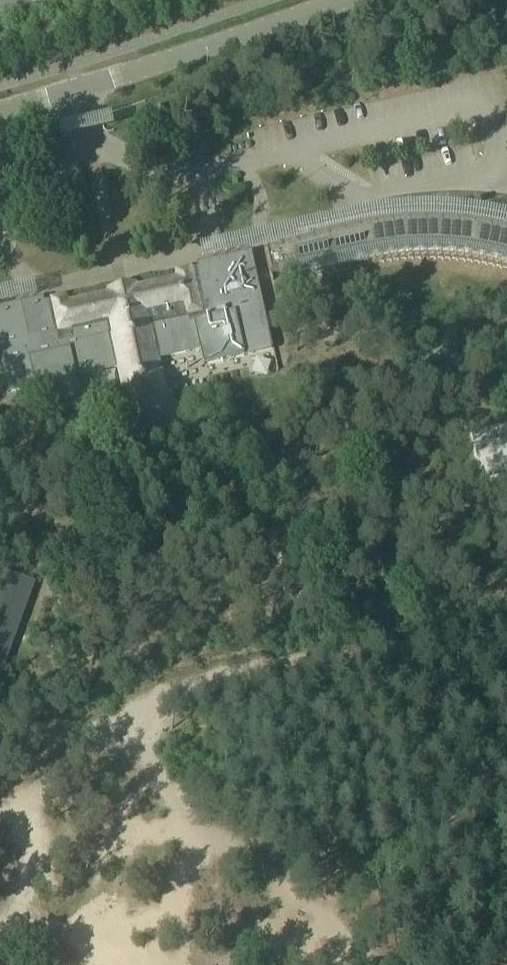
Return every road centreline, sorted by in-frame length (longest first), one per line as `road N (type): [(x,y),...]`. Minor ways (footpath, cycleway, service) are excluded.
road 1 (track): [(506,623),(0,731)]
road 2 (tertiary): [(0,116),(360,0)]

